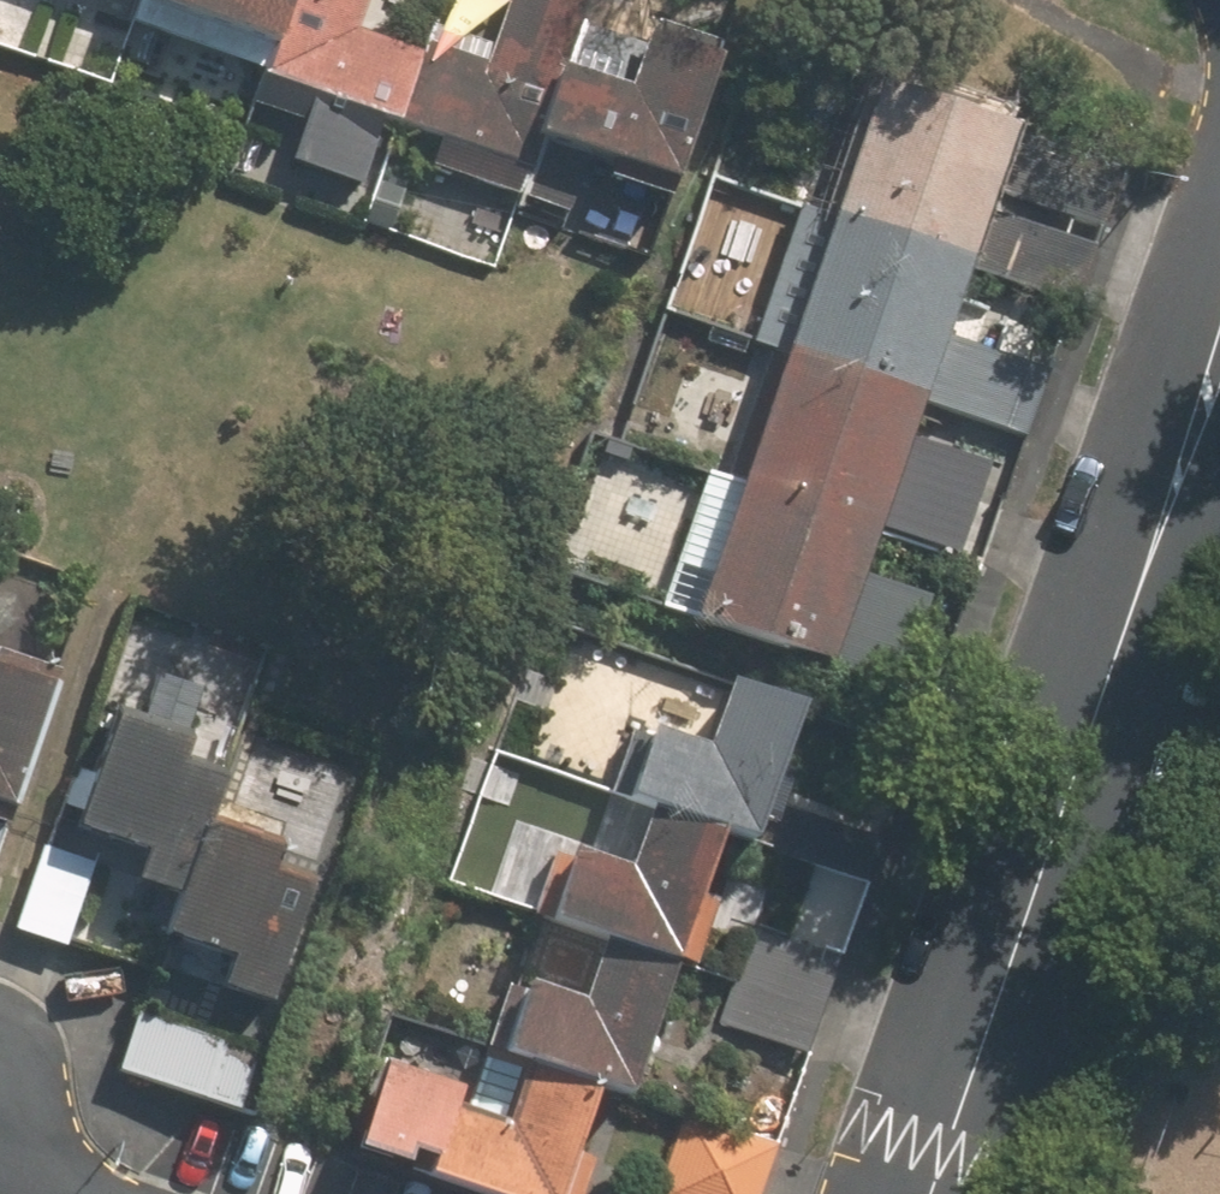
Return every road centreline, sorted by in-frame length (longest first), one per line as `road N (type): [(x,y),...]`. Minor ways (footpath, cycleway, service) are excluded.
road 1 (residential): [(1219,351),(931,1193)]

